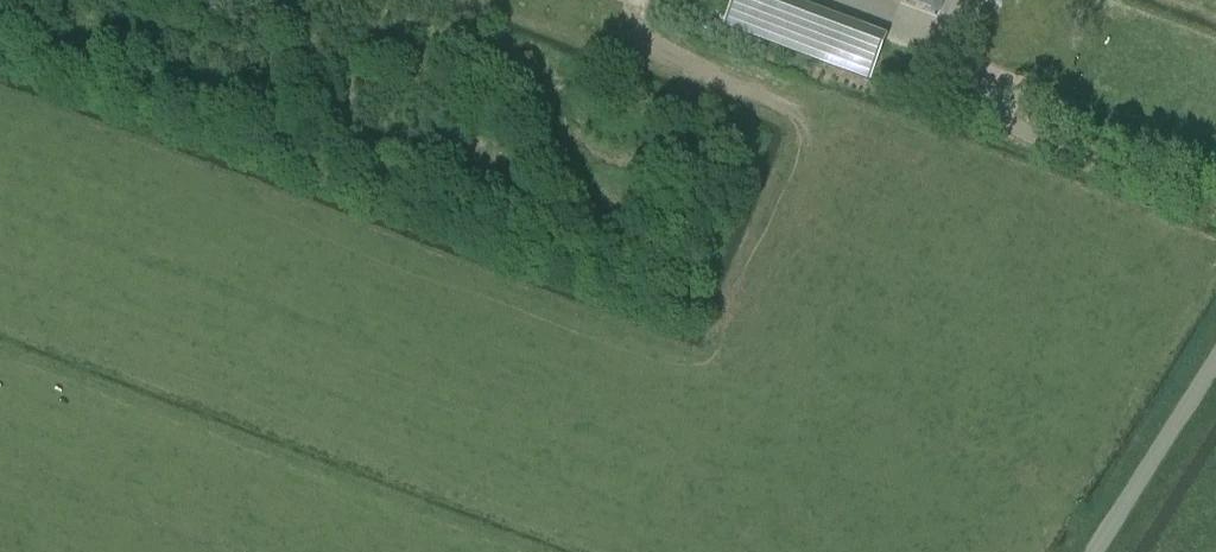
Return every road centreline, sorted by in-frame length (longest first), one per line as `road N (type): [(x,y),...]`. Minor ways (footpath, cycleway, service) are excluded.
road 1 (unclassified): [(1106,551),(1215,376)]

